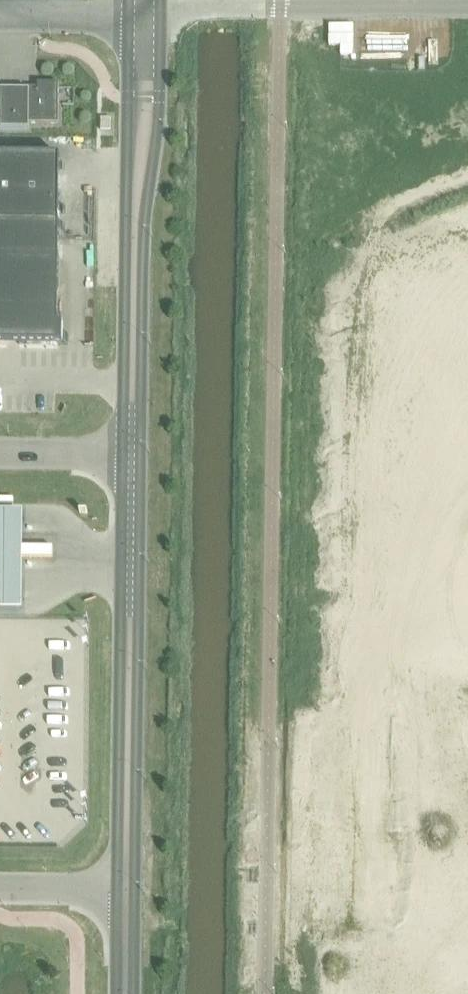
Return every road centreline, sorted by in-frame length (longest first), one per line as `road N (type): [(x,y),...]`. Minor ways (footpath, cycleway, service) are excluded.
road 1 (secondary): [(140,454),(160,17)]
road 2 (secondary): [(128,17),(122,454)]
road 3 (secondary): [(122,454),(118,890)]
road 4 (secondary): [(135,889),(140,454)]
road 5 (unclassified): [(160,17),(467,6)]
road 6 (unclassified): [(128,17),(0,17)]
road 7 (unclassified): [(0,453),(122,454)]

